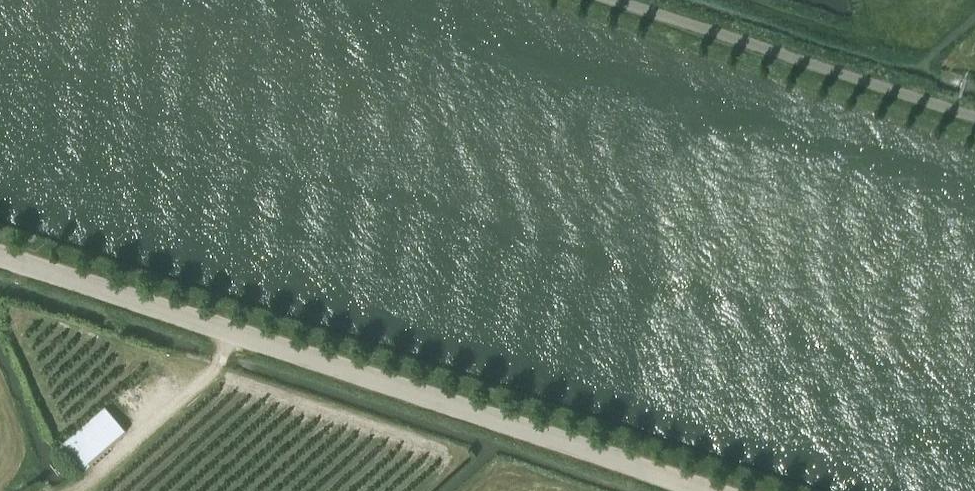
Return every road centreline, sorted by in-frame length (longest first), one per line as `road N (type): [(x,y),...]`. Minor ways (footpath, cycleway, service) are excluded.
road 1 (unclassified): [(688,490),(0,262)]

